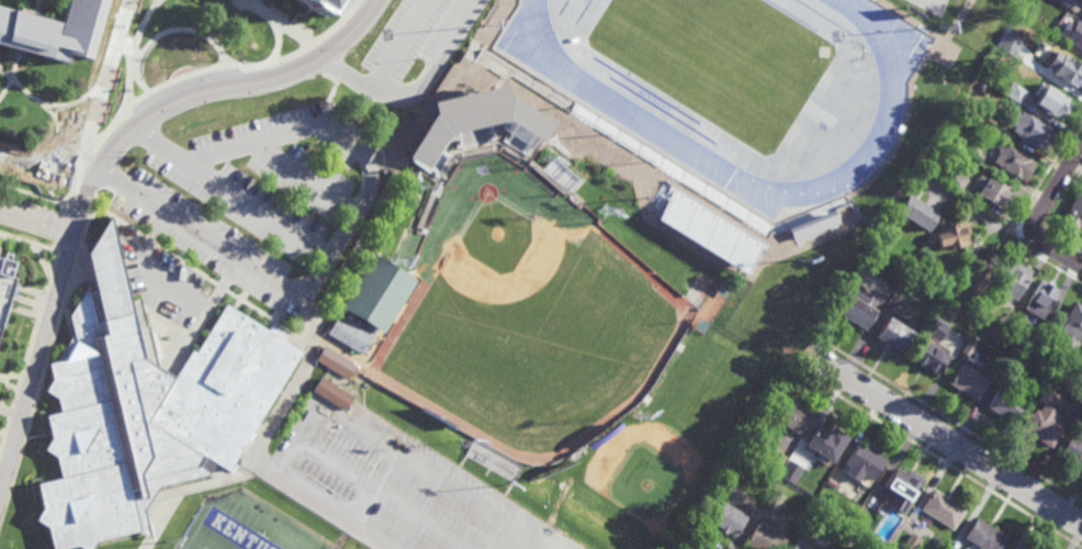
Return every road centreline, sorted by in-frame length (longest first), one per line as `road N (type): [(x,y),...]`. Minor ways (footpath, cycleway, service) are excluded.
road 1 (residential): [(378,0),(325,55),(283,75),(180,98),(155,113),(122,141),(92,186)]
road 2 (residential): [(0,486),(92,186)]
road 3 (residential): [(816,359),(1081,525)]

